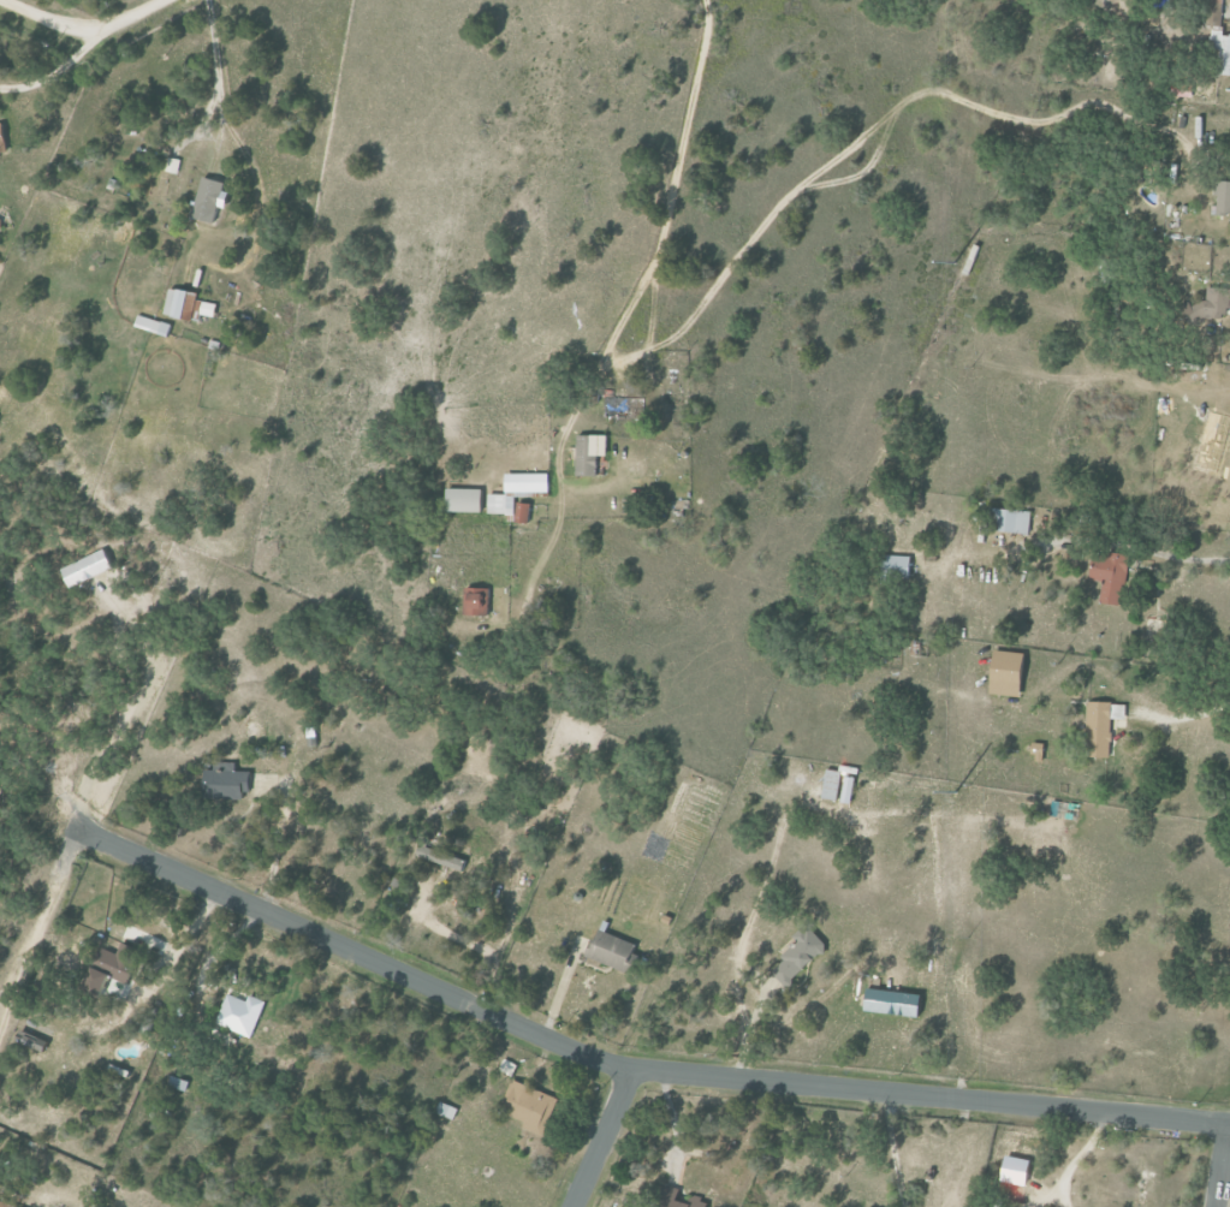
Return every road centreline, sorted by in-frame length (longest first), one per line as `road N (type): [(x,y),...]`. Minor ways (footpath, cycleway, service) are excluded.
road 1 (residential): [(48,820),(610,1065),(1229,1125)]
road 2 (residential): [(0,1004),(84,834)]
road 3 (residential): [(169,0),(125,26),(76,35),(7,0)]
road 4 (residential): [(571,1206),(635,1070)]

